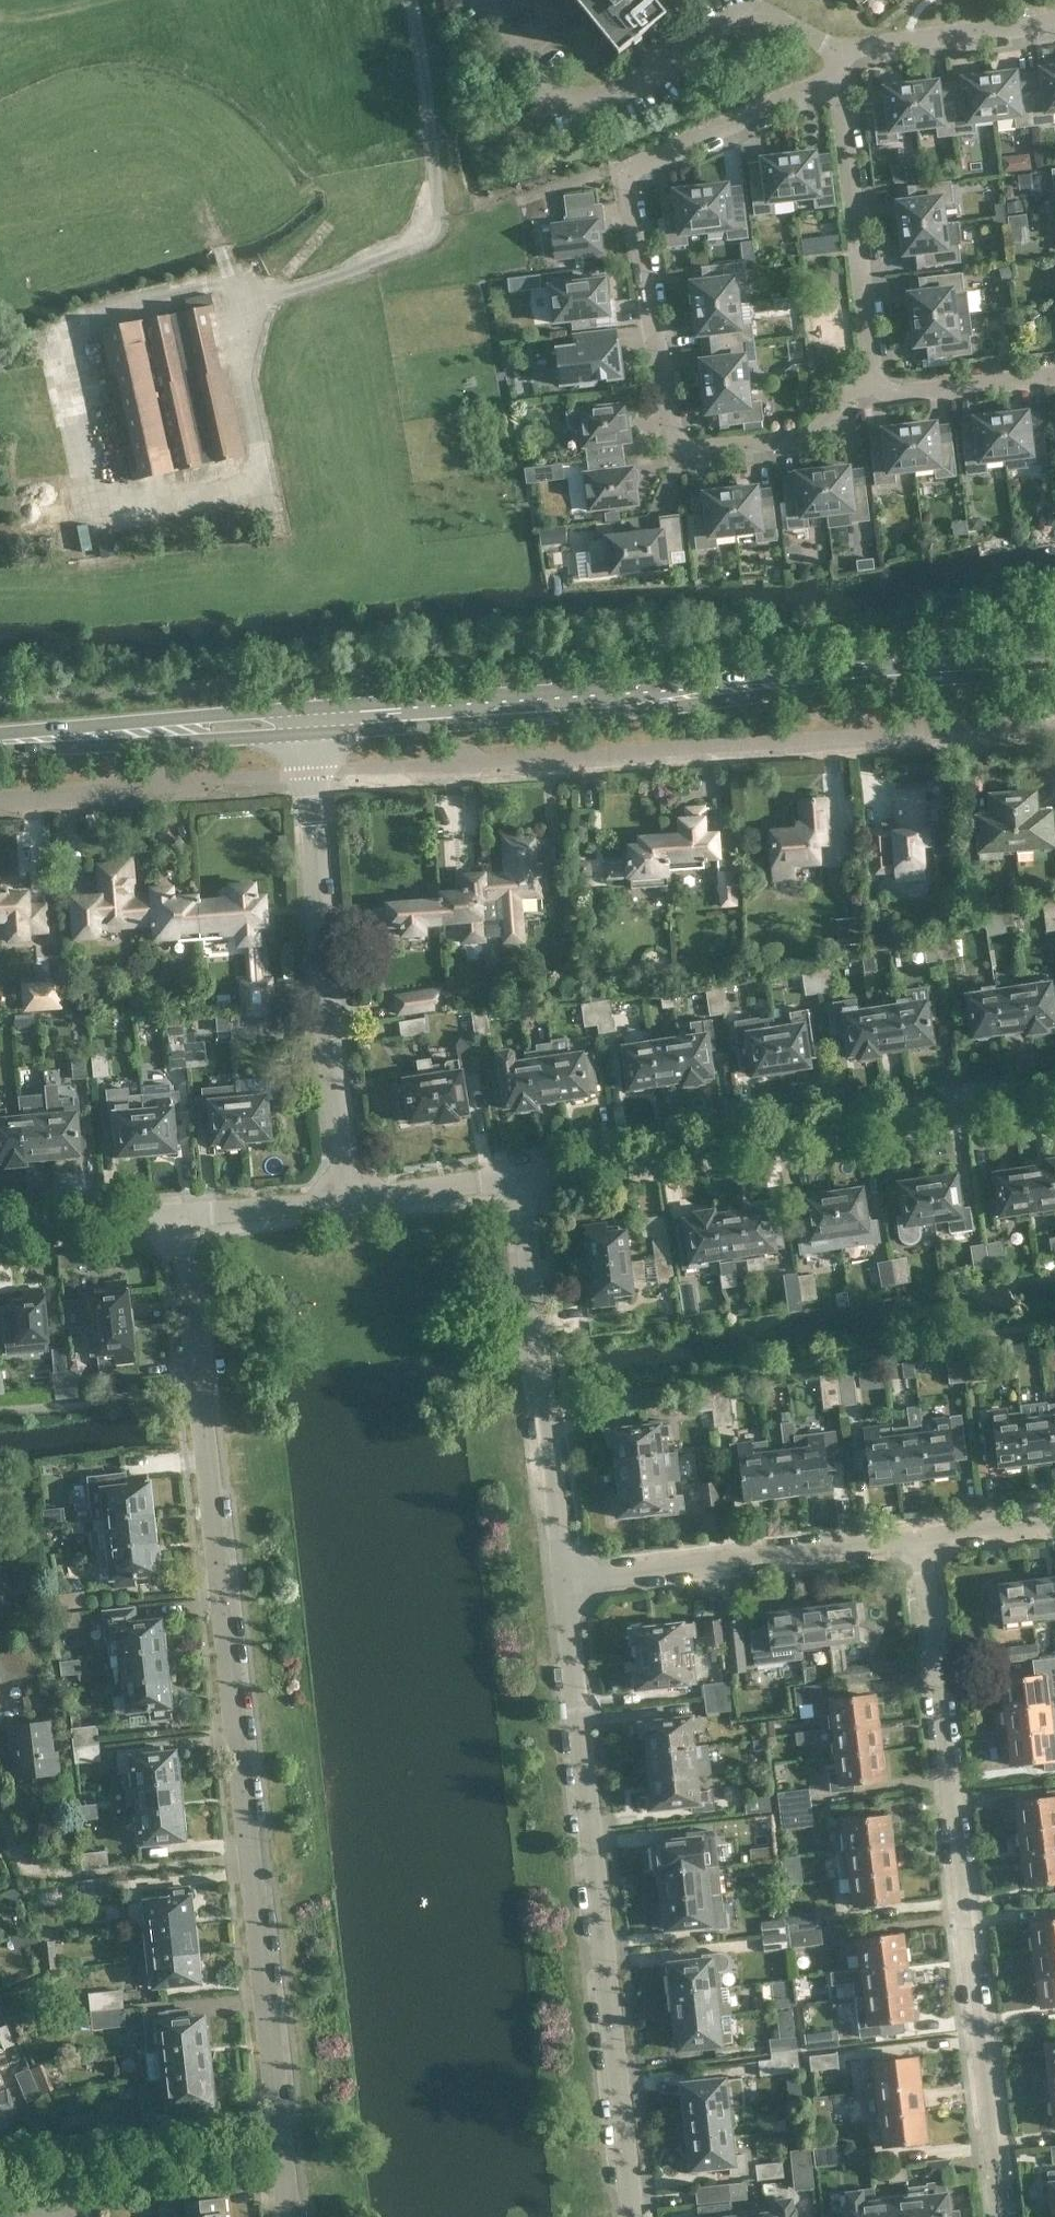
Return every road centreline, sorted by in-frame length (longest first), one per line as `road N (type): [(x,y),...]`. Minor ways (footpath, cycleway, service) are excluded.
road 1 (secondary): [(1054,669),(308,718)]
road 2 (residential): [(831,81),(623,169),(672,445),(806,431),(881,378)]
road 3 (track): [(445,229),(416,252),(273,292),(232,288),(85,326),(129,513),(275,478)]
road 4 (residential): [(999,2216),(920,1535)]
road 5 (residential): [(387,774),(1054,729)]
road 6 (residential): [(242,1863),(181,1217)]
road 7 (residential): [(632,2216),(558,1578)]
road 8 (residential): [(508,1180),(1054,1093)]
road 9 (residential): [(348,1201),(308,718)]
road 10 (residential): [(558,1578),(508,1180)]
road 11 (residential): [(558,1578),(920,1535)]
road 12 (residential): [(284,2216),(242,1863)]
road 13 (track): [(201,30),(344,206),(273,292)]
road 14 (secondary): [(308,718),(0,743)]
road 15 (residential): [(881,378),(831,81)]
road 16 (residential): [(242,1863),(56,1877),(23,1865),(0,1812)]
road 17 (residential): [(831,81),(841,53),(1054,28)]
road 18 (track): [(445,229),(411,0)]
road 19 (residential): [(0,804),(222,784)]
road 20 (track): [(275,478),(232,288)]
road 21 (residential): [(0,1227),(181,1217)]
road 22 (residential): [(881,378),(922,393),(1054,377)]
road 23 (residential): [(181,1217),(348,1201)]
road 24 (residential): [(348,1201),(508,1180)]
road 25 (residential): [(920,1535),(1054,1517)]

